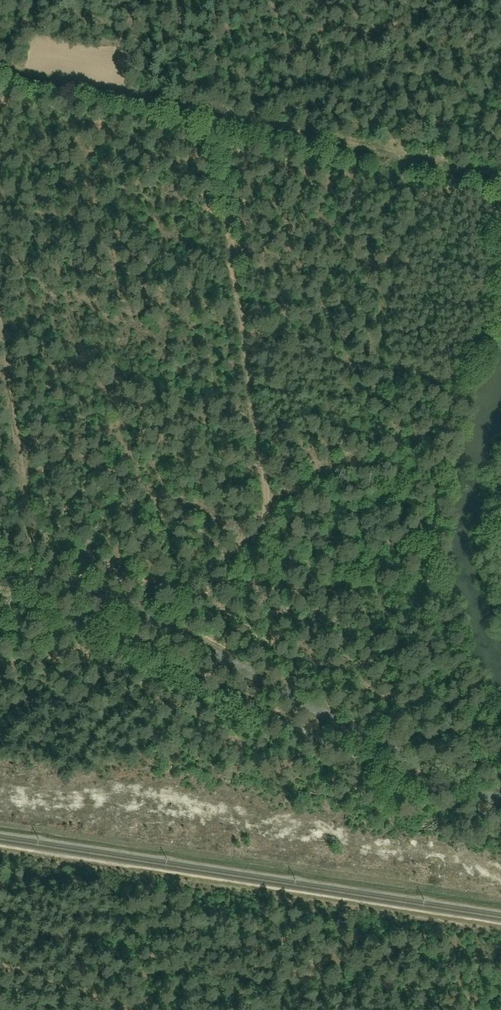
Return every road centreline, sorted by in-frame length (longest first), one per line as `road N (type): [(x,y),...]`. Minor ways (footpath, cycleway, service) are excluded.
road 1 (tertiary): [(500,802),(413,768),(139,616),(0,584)]
road 2 (track): [(271,515),(214,115),(215,0)]
road 3 (track): [(397,154),(214,115),(0,53)]
road 4 (track): [(422,593),(423,477),(476,347),(500,208)]
road 5 (track): [(0,309),(44,592)]
road 6 (track): [(262,524),(126,476),(25,483)]
road 7 (track): [(434,438),(390,444),(340,463),(271,515)]
road 8 (track): [(271,515),(238,575),(213,653)]
road 9 (track): [(136,1009),(0,950)]
road 10 (track): [(500,194),(392,170),(397,154)]

